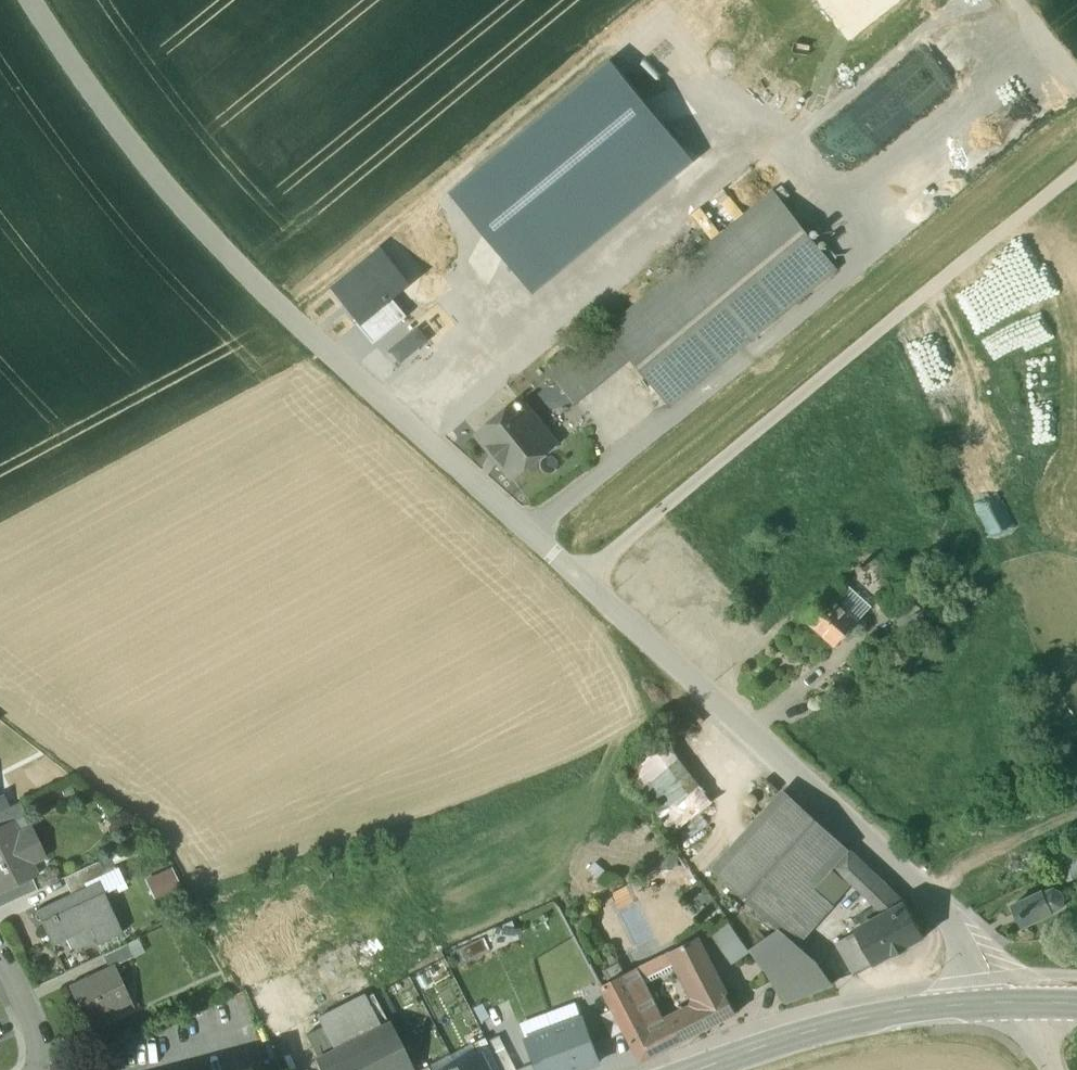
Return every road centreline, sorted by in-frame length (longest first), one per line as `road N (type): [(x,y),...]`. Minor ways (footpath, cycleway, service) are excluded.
road 1 (track): [(29,0),(195,226),(581,579)]
road 2 (track): [(1076,168),(581,579)]
road 3 (unclassified): [(581,579),(946,903),(1026,1004)]
road 4 (secondary): [(1026,1004),(930,1009),(707,1069)]
road 5 (residential): [(0,955),(36,1030),(36,1069)]

